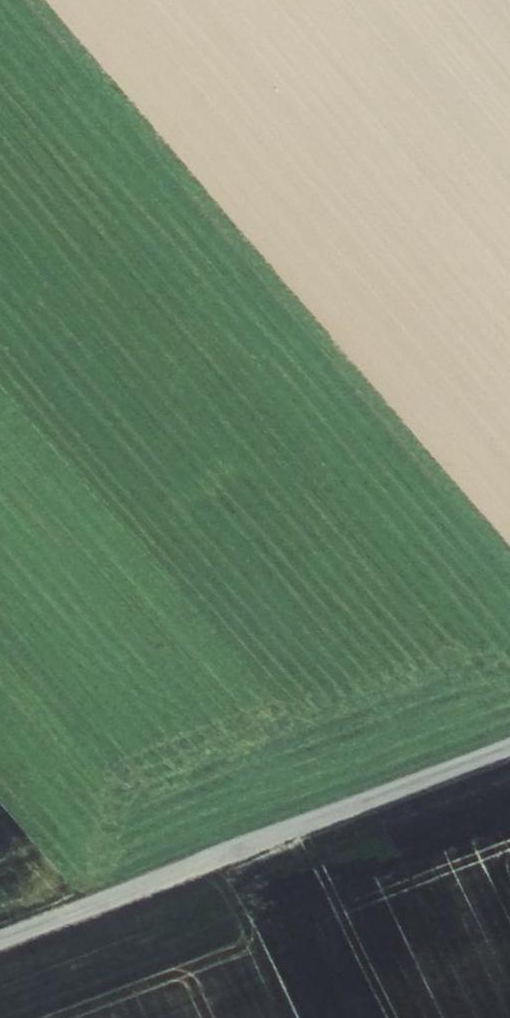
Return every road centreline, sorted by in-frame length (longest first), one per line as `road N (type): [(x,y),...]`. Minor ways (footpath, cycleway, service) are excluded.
road 1 (track): [(0,940),(509,747)]

